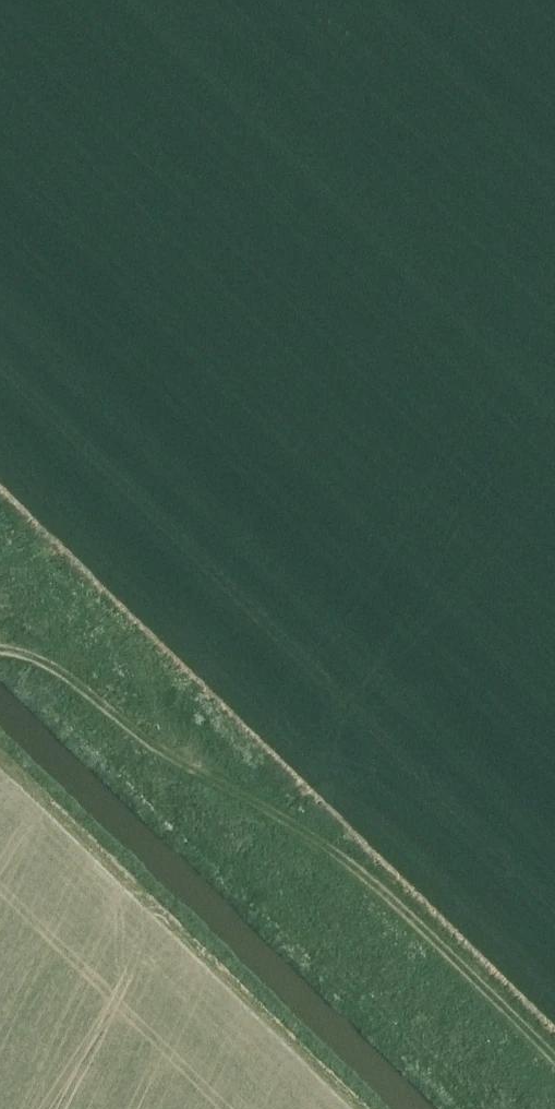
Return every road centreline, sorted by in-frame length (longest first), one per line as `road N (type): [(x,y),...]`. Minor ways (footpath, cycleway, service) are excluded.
road 1 (track): [(0,652),(55,671),(218,787),(378,884),(554,1055)]

